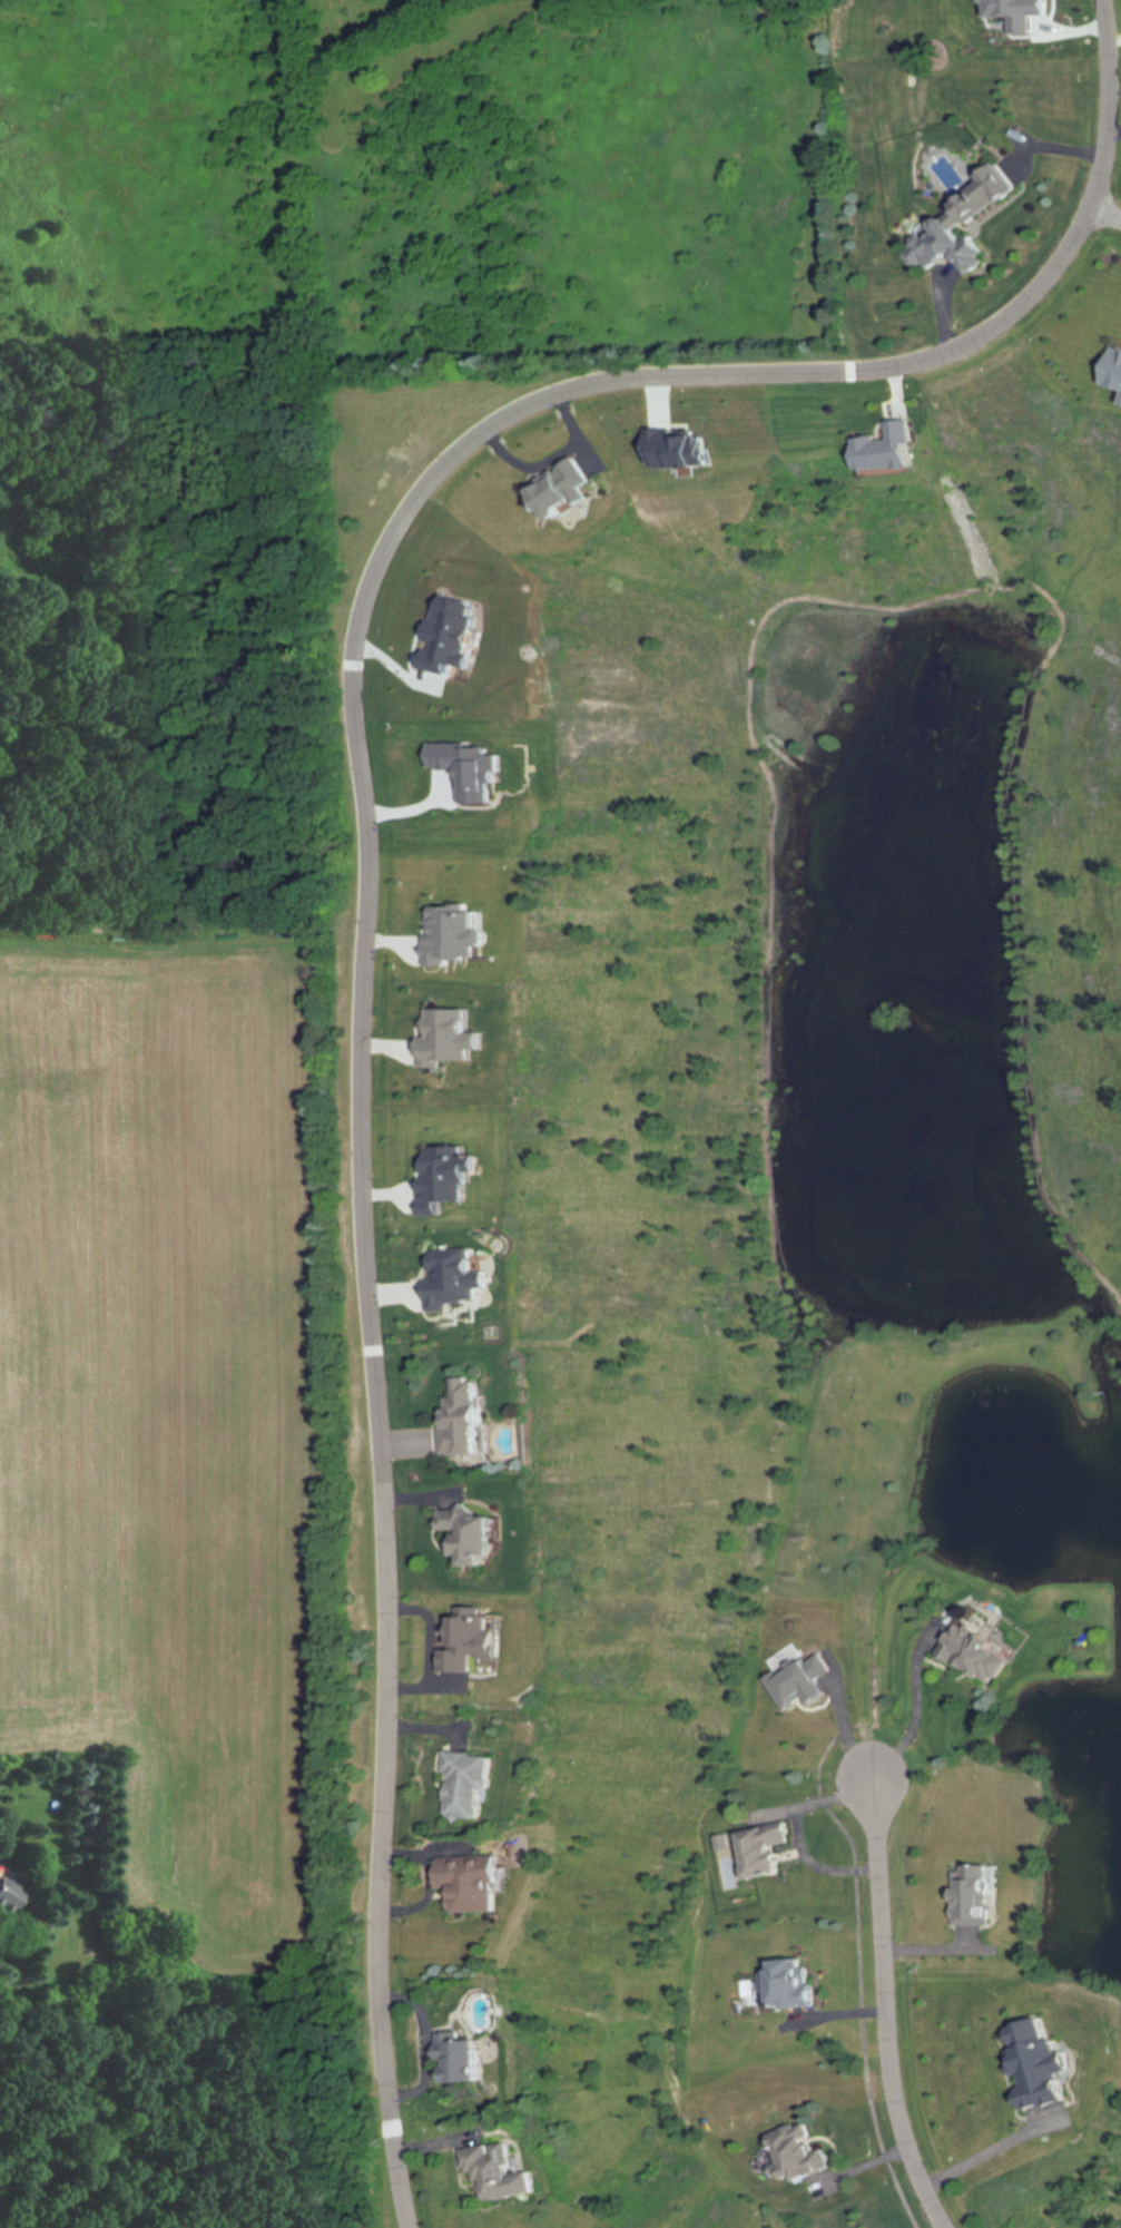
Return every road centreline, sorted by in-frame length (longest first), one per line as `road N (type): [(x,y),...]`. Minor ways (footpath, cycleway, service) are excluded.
road 1 (residential): [(410,2227),(387,2143),(374,1959),(387,1607),(365,1230),(364,857),(353,635),(413,509),(496,431),(604,392),(902,384),(976,352),(1051,286),(1092,226),(1117,111),(1105,0)]
road 2 (residential): [(930,2227),(876,2120),(859,2052),(838,1782)]

